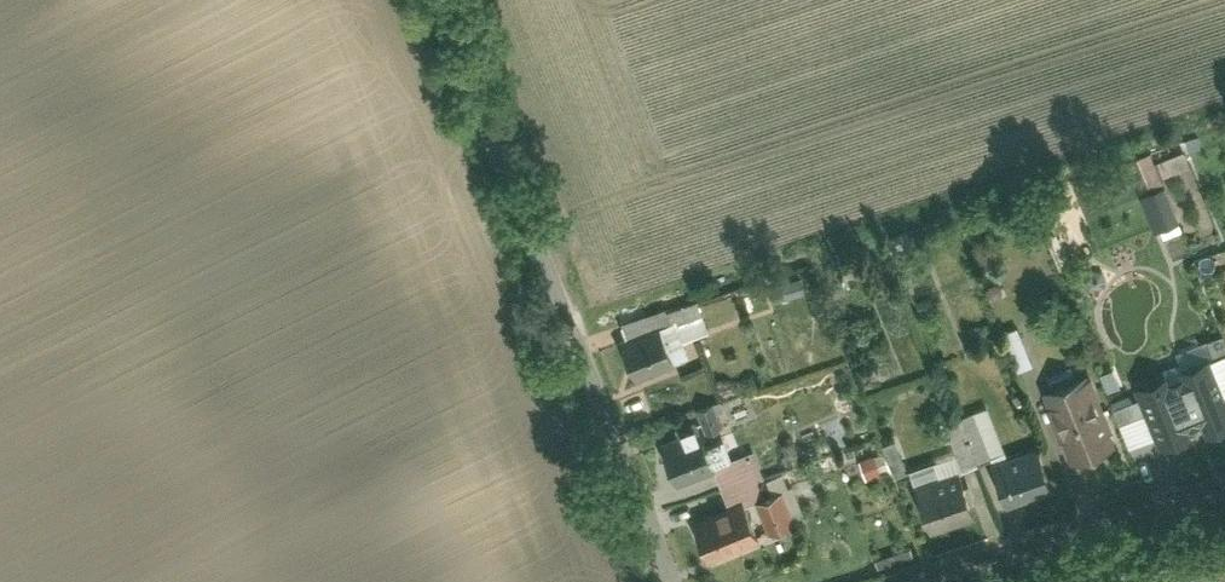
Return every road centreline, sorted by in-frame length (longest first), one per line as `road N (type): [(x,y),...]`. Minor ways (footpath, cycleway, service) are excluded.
road 1 (residential): [(535,234),(671,581)]
road 2 (residential): [(920,581),(1224,484)]
road 3 (unclassified): [(441,0),(535,234)]

